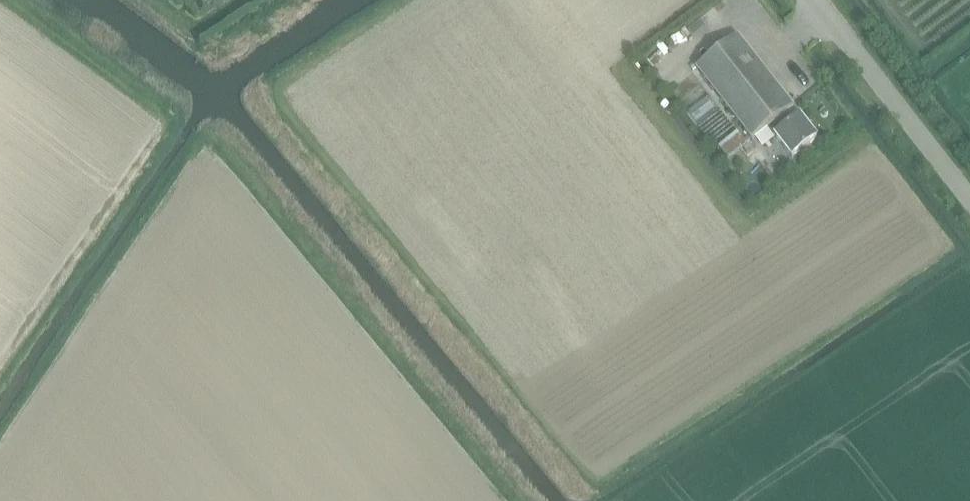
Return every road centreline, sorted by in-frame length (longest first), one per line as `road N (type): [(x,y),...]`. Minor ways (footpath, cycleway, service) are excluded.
road 1 (tertiary): [(969,205),(811,0)]

